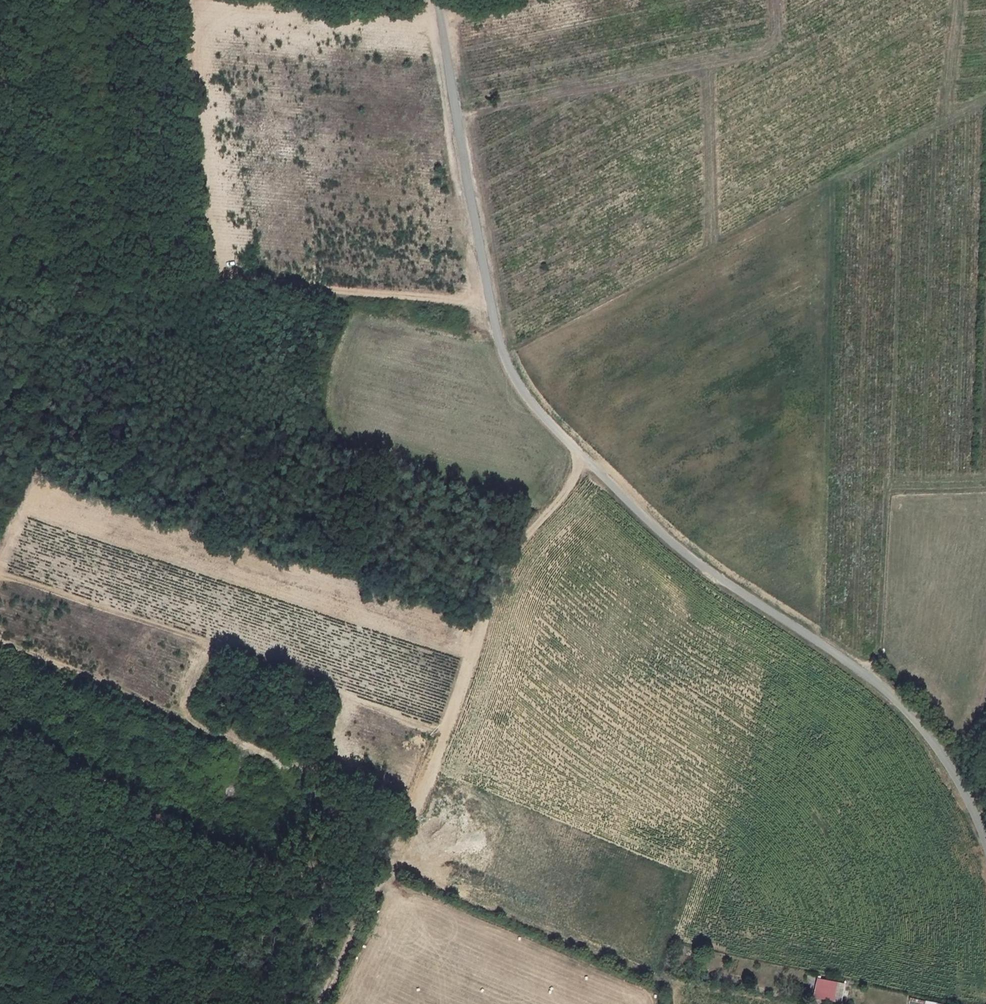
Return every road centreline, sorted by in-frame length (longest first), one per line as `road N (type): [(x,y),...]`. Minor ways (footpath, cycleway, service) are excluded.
road 1 (unclassified): [(985,847),(958,780),(869,673),(716,576),(651,523),(517,382),(490,307),(439,17),(425,0)]
road 2 (track): [(321,1003),(443,746),(490,604),(520,546),(562,497),(582,458)]
road 3 (track): [(490,307),(226,276),(208,255),(191,9),(197,0)]
road 4 (track): [(226,276),(173,292),(0,298)]
road 5 (track): [(272,0),(439,17)]

